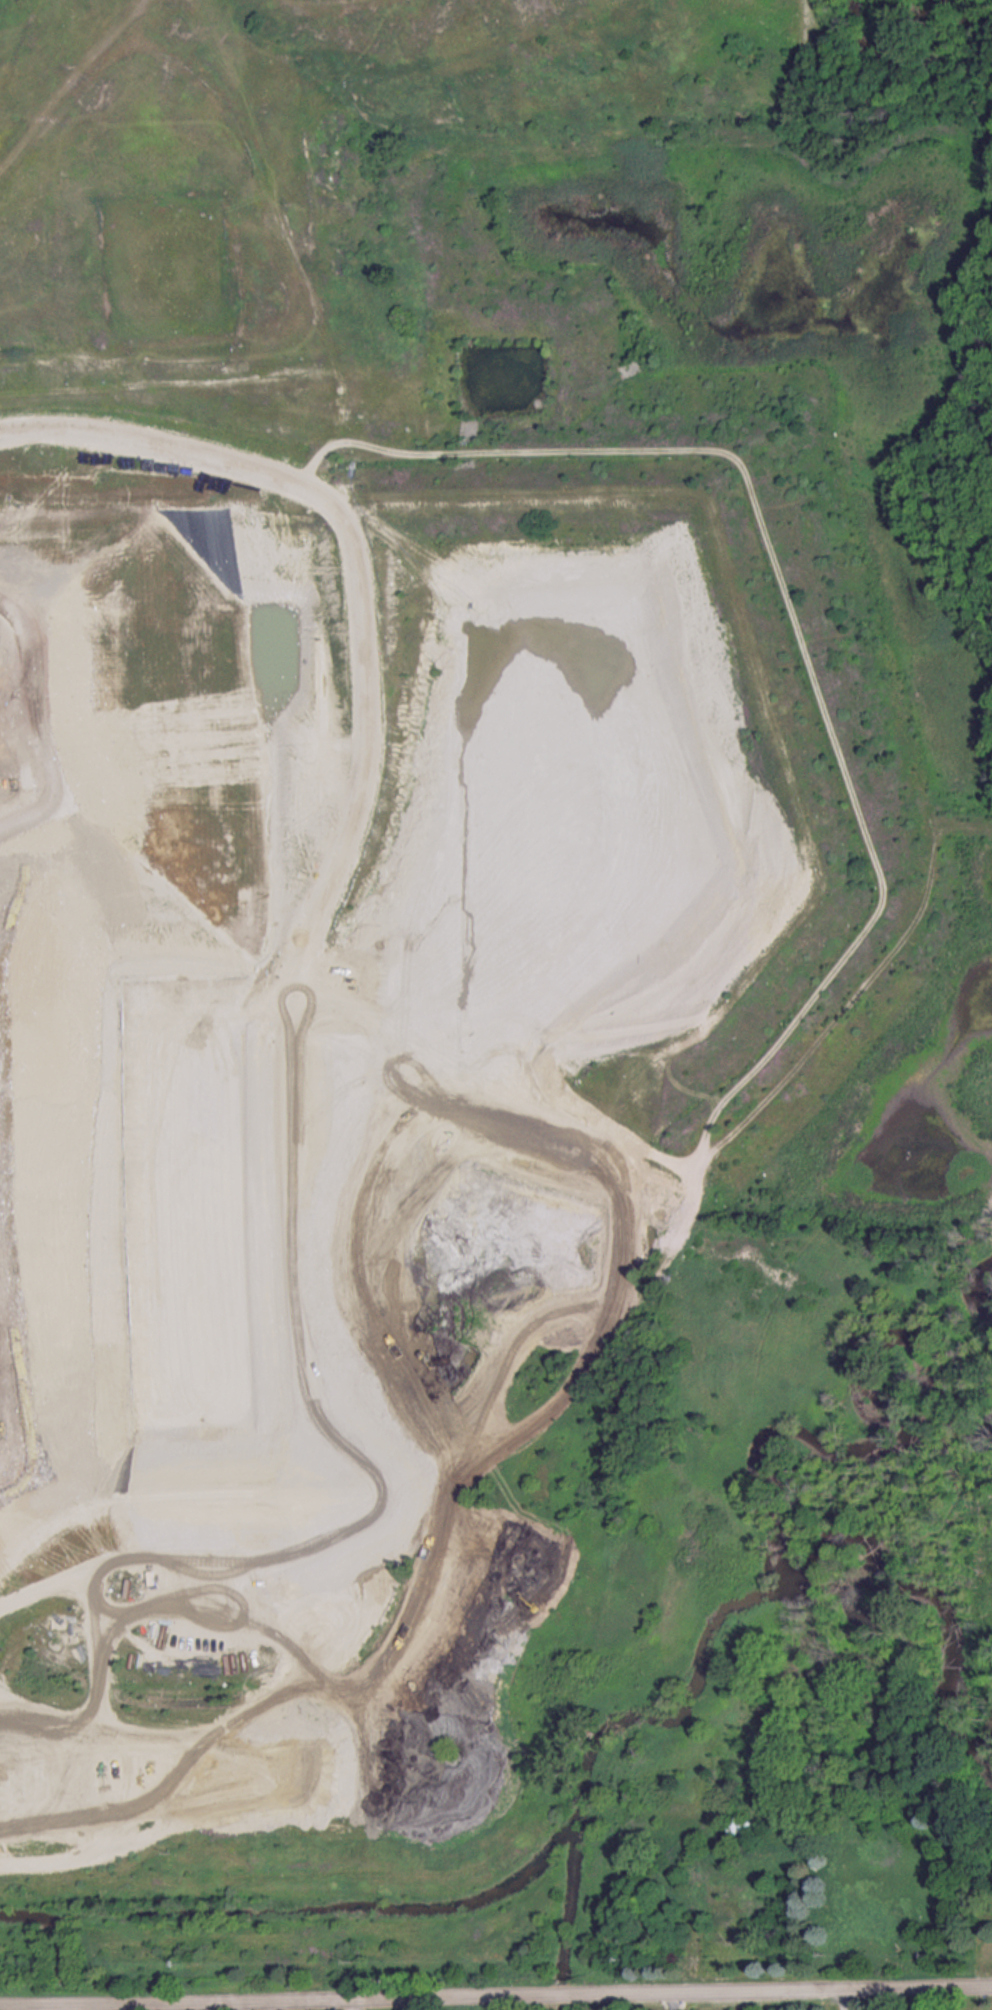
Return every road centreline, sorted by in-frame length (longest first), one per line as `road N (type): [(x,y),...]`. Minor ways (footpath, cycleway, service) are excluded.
road 1 (residential): [(0,2007),(991,1985)]
road 2 (track): [(171,0),(0,186)]

